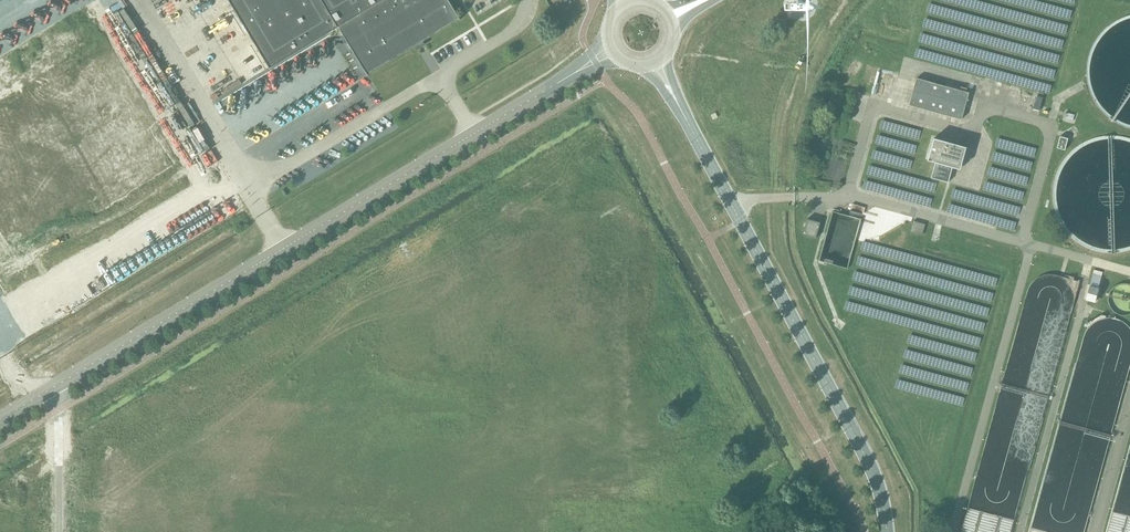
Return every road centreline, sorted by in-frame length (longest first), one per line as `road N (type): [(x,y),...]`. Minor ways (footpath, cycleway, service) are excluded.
road 1 (unclassified): [(0,419),(612,51)]
road 2 (tertiary): [(887,531),(866,456),(658,63)]

